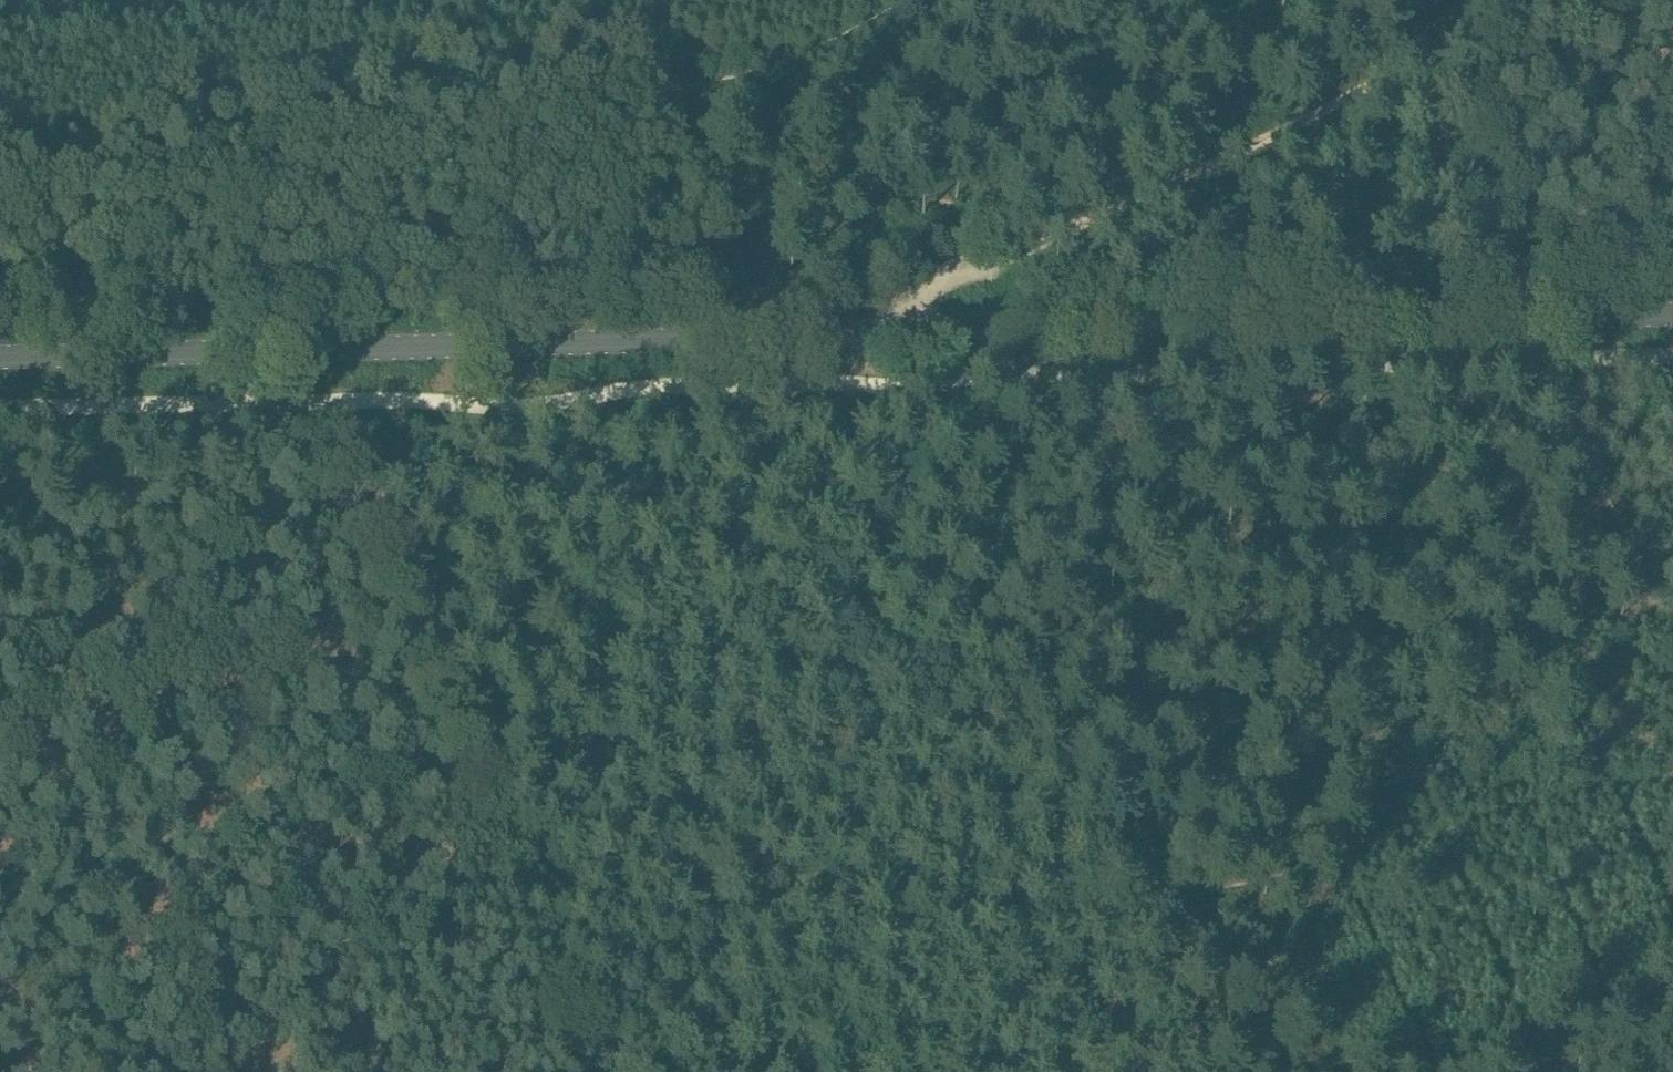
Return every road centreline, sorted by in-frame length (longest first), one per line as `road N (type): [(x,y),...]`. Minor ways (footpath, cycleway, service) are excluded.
road 1 (secondary): [(0,356),(1648,316)]

